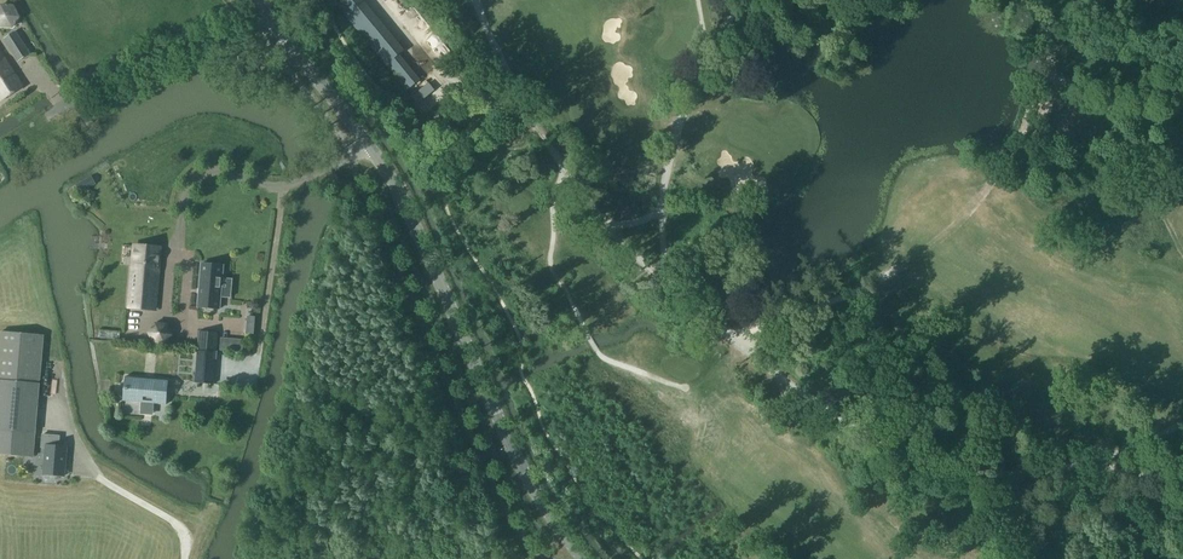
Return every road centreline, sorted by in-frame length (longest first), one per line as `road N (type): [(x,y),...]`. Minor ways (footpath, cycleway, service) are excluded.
road 1 (tertiary): [(583,558),(515,463),(405,203),(370,147)]
road 2 (track): [(184,558),(181,527),(90,472),(57,413),(56,374)]
road 3 (tertiary): [(370,147),(252,0)]

